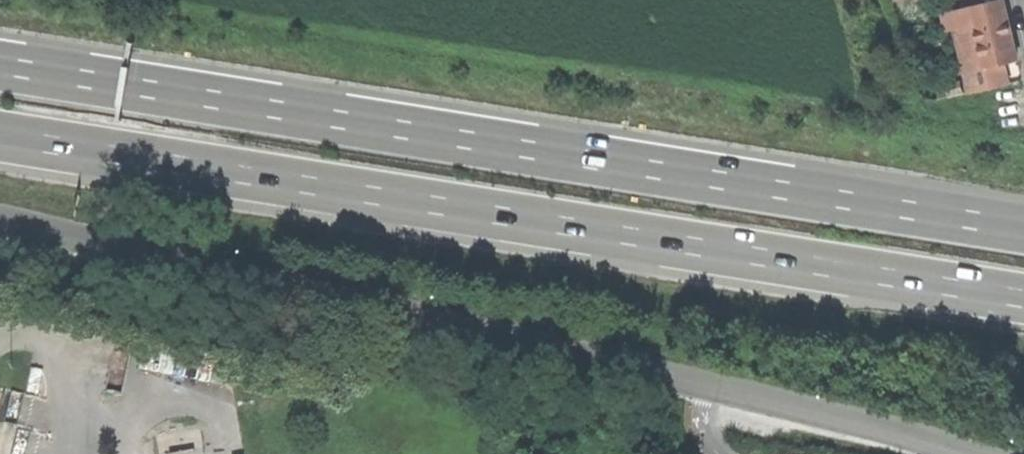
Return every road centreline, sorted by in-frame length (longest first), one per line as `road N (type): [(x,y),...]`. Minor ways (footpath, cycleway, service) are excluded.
road 1 (trunk): [(0,127),(1023,294)]
road 2 (trunk): [(1023,227),(0,61)]
road 3 (unclassified): [(708,387),(0,218)]
road 4 (unclassified): [(971,453),(708,387)]

